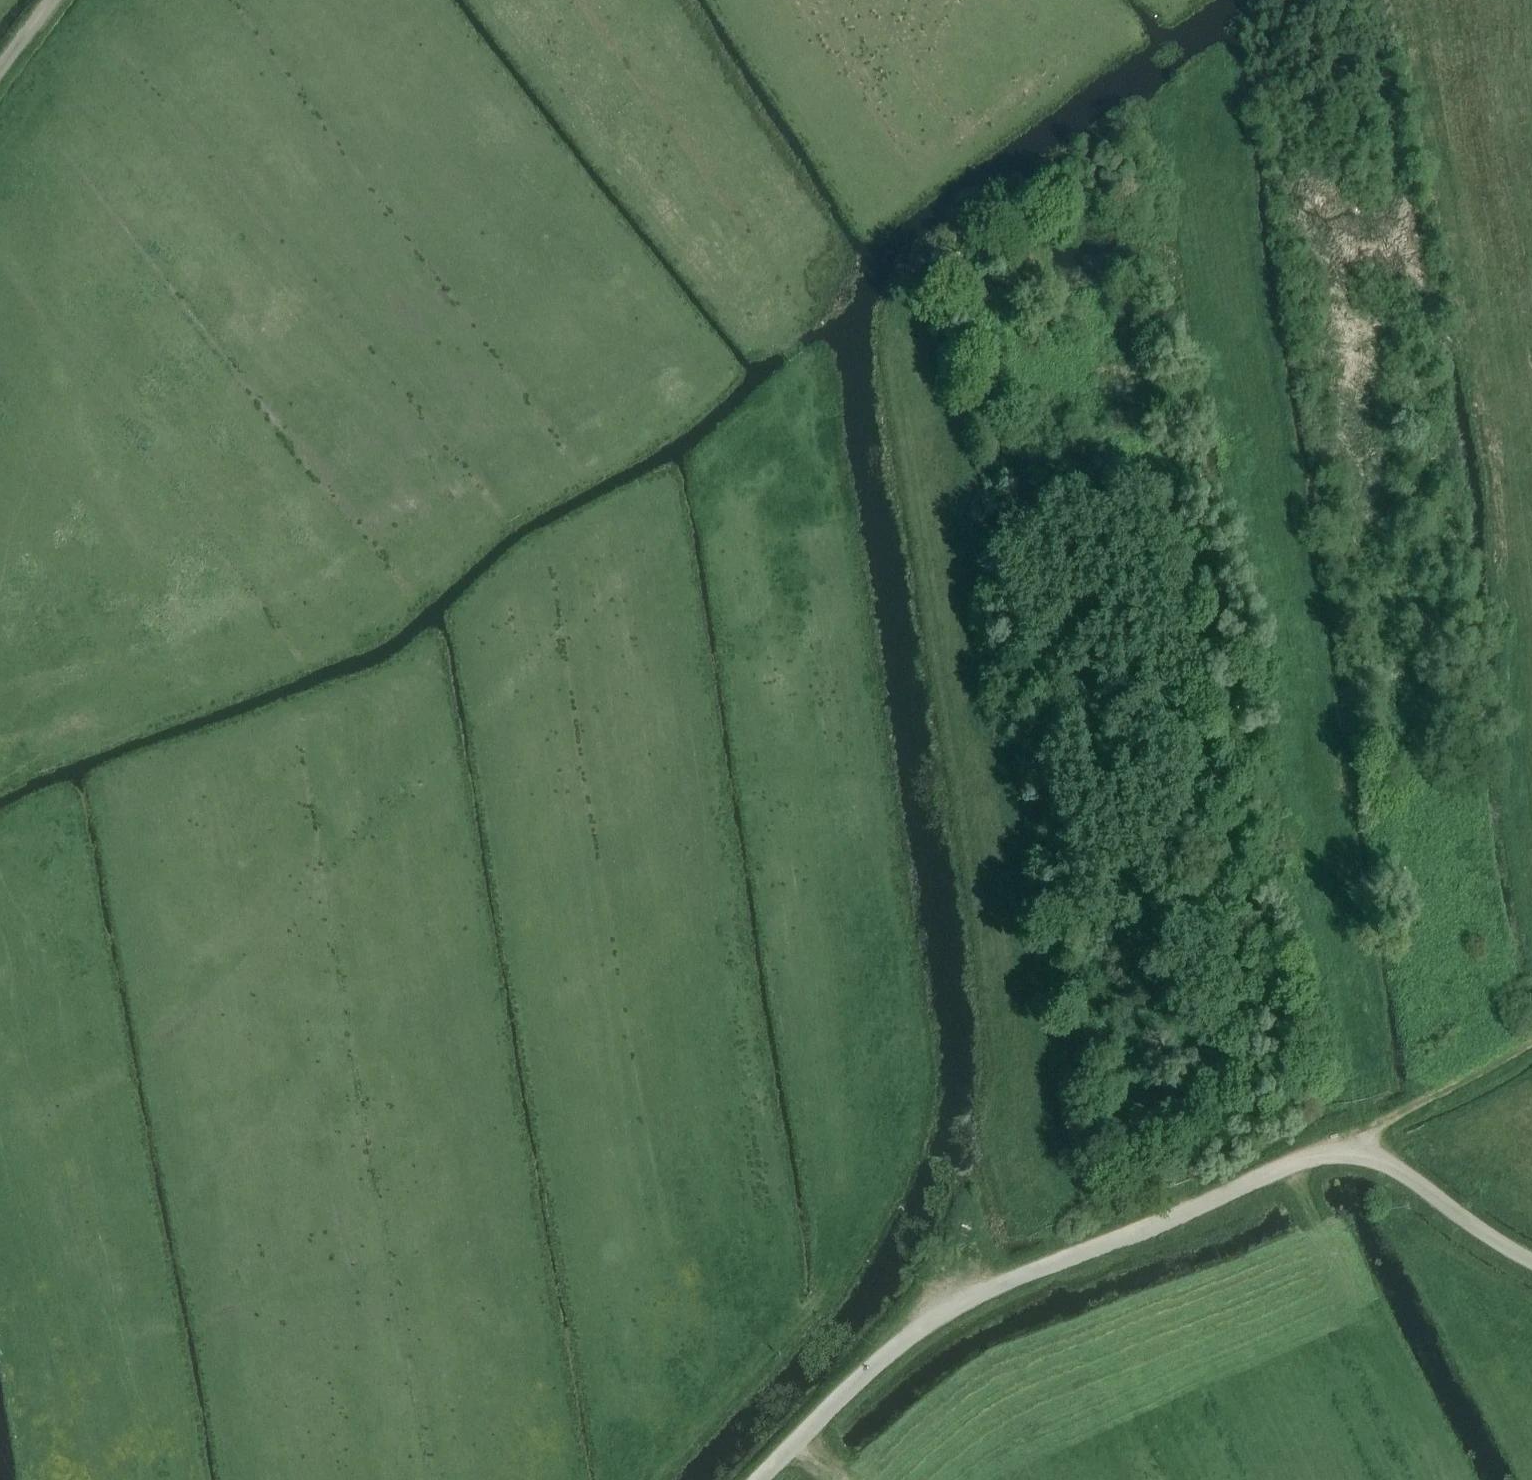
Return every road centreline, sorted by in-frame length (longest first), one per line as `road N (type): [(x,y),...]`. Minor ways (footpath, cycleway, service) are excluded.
road 1 (track): [(761,1479),(890,1354),(951,1311),(1315,1157),(1368,1156),(1531,1262)]
road 2 (track): [(1355,1154),(1396,1115),(1531,1041)]

